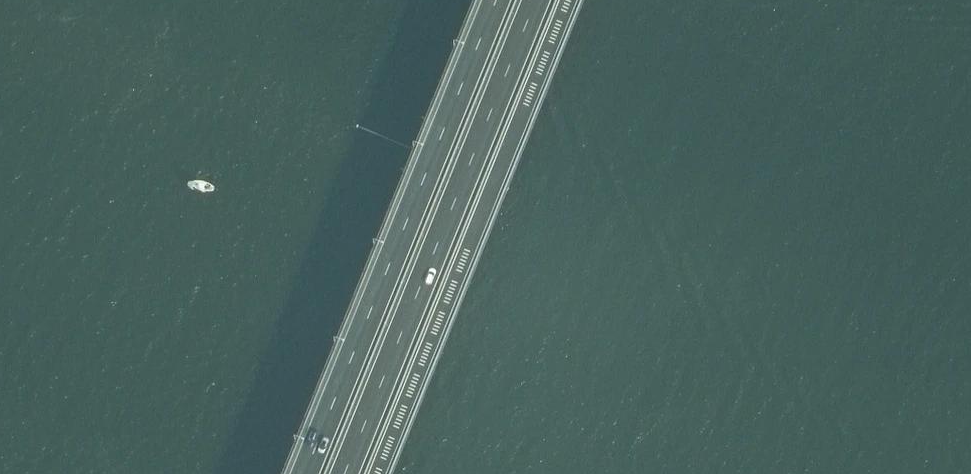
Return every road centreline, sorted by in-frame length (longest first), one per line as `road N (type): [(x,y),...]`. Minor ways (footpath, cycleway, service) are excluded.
road 1 (motorway): [(500,0),(308,473)]
road 2 (motorway): [(348,473),(539,0)]
road 3 (tertiary): [(381,473),(572,0)]

